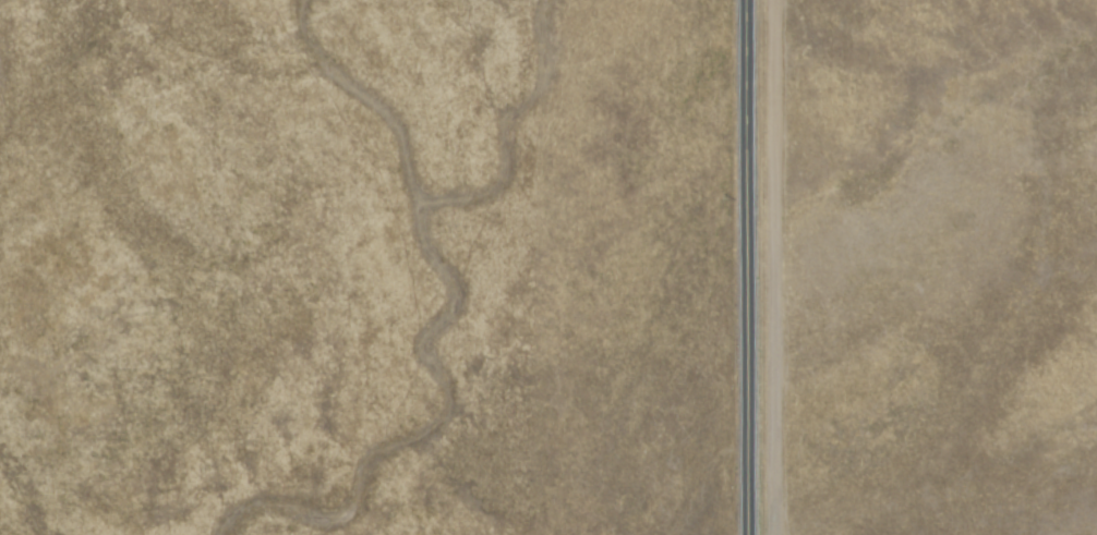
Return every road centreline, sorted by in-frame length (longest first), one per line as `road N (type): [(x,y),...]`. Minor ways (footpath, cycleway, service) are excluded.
road 1 (residential): [(758,0),(754,534)]

